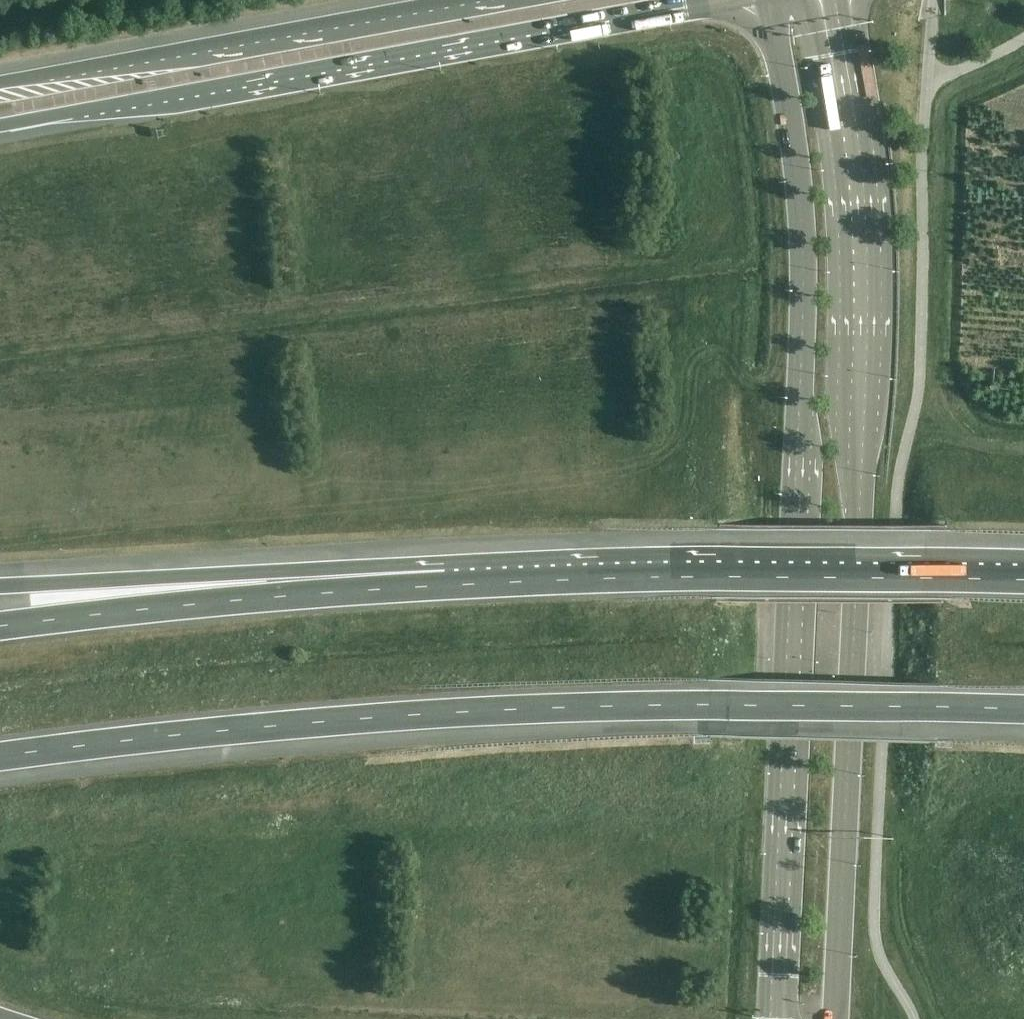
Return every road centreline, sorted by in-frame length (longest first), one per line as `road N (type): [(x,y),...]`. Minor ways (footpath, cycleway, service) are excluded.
road 1 (motorway): [(0,757),(292,725),(591,706),(1023,710)]
road 2 (primary): [(770,0),(799,176),(804,275),(770,1018)]
road 3 (primary): [(835,1018),(867,287),(855,112),(836,0)]
road 4 (motorway): [(0,126),(718,0)]
road 5 (motorway): [(1023,580),(717,577),(444,585)]
road 6 (motorway): [(483,0),(0,83)]
road 7 (motorway): [(444,585),(0,627)]
road 8 (motorway): [(444,585),(0,585)]

